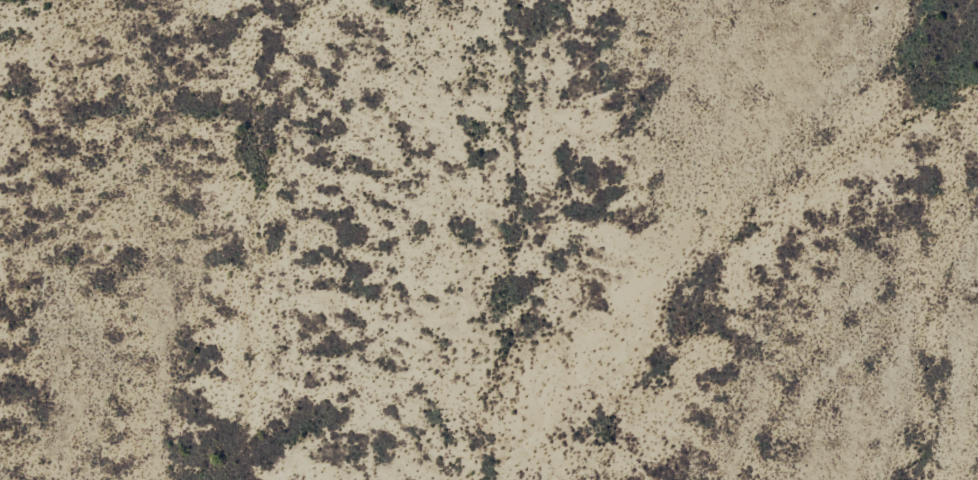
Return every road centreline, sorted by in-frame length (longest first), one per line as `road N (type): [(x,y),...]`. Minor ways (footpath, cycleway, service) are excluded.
road 1 (track): [(877,479),(977,302)]
road 2 (track): [(124,0),(0,44)]

